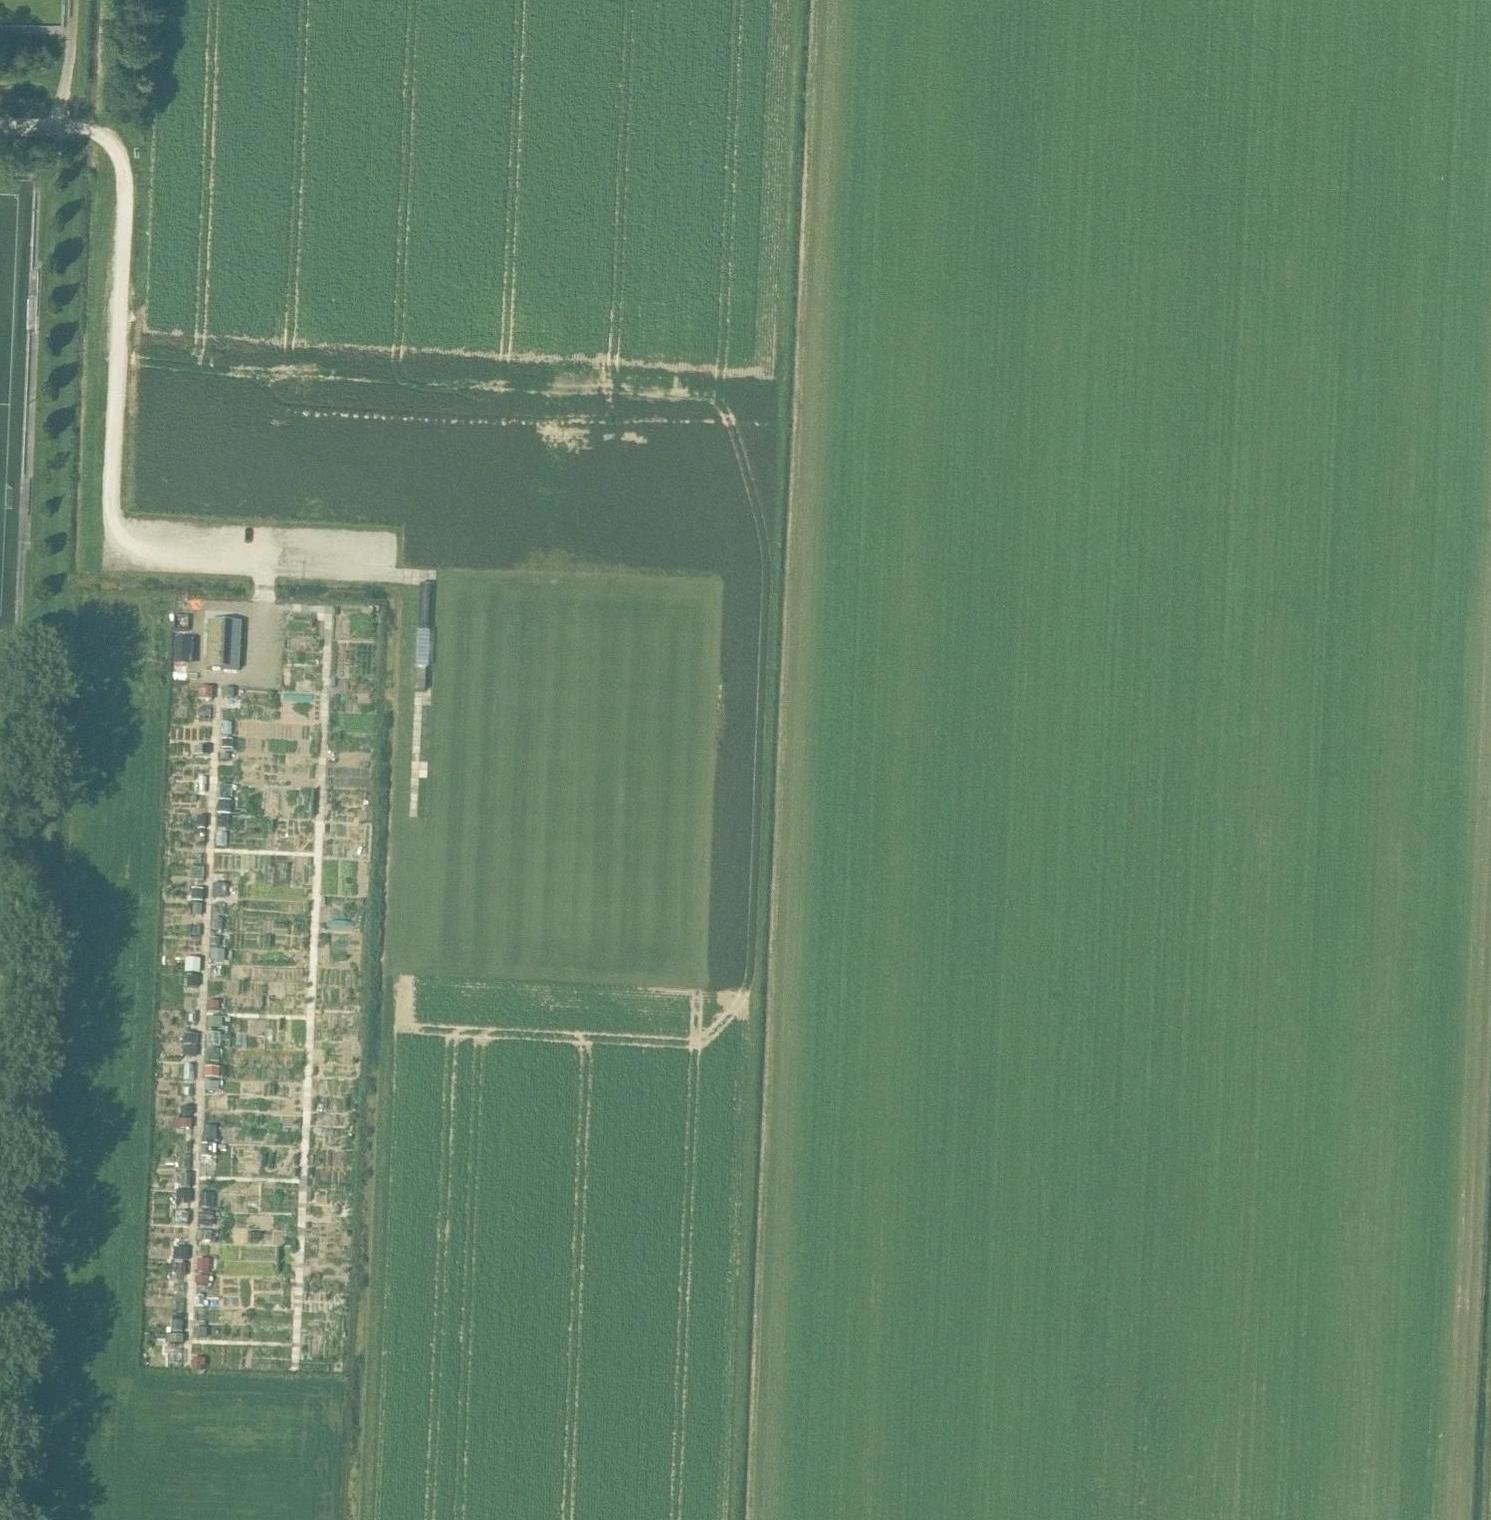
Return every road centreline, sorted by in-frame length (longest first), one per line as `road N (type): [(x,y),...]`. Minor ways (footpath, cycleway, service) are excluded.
road 1 (track): [(395,563),(123,545),(125,155),(99,132),(48,130)]
road 2 (track): [(219,679),(258,681),(263,558)]

